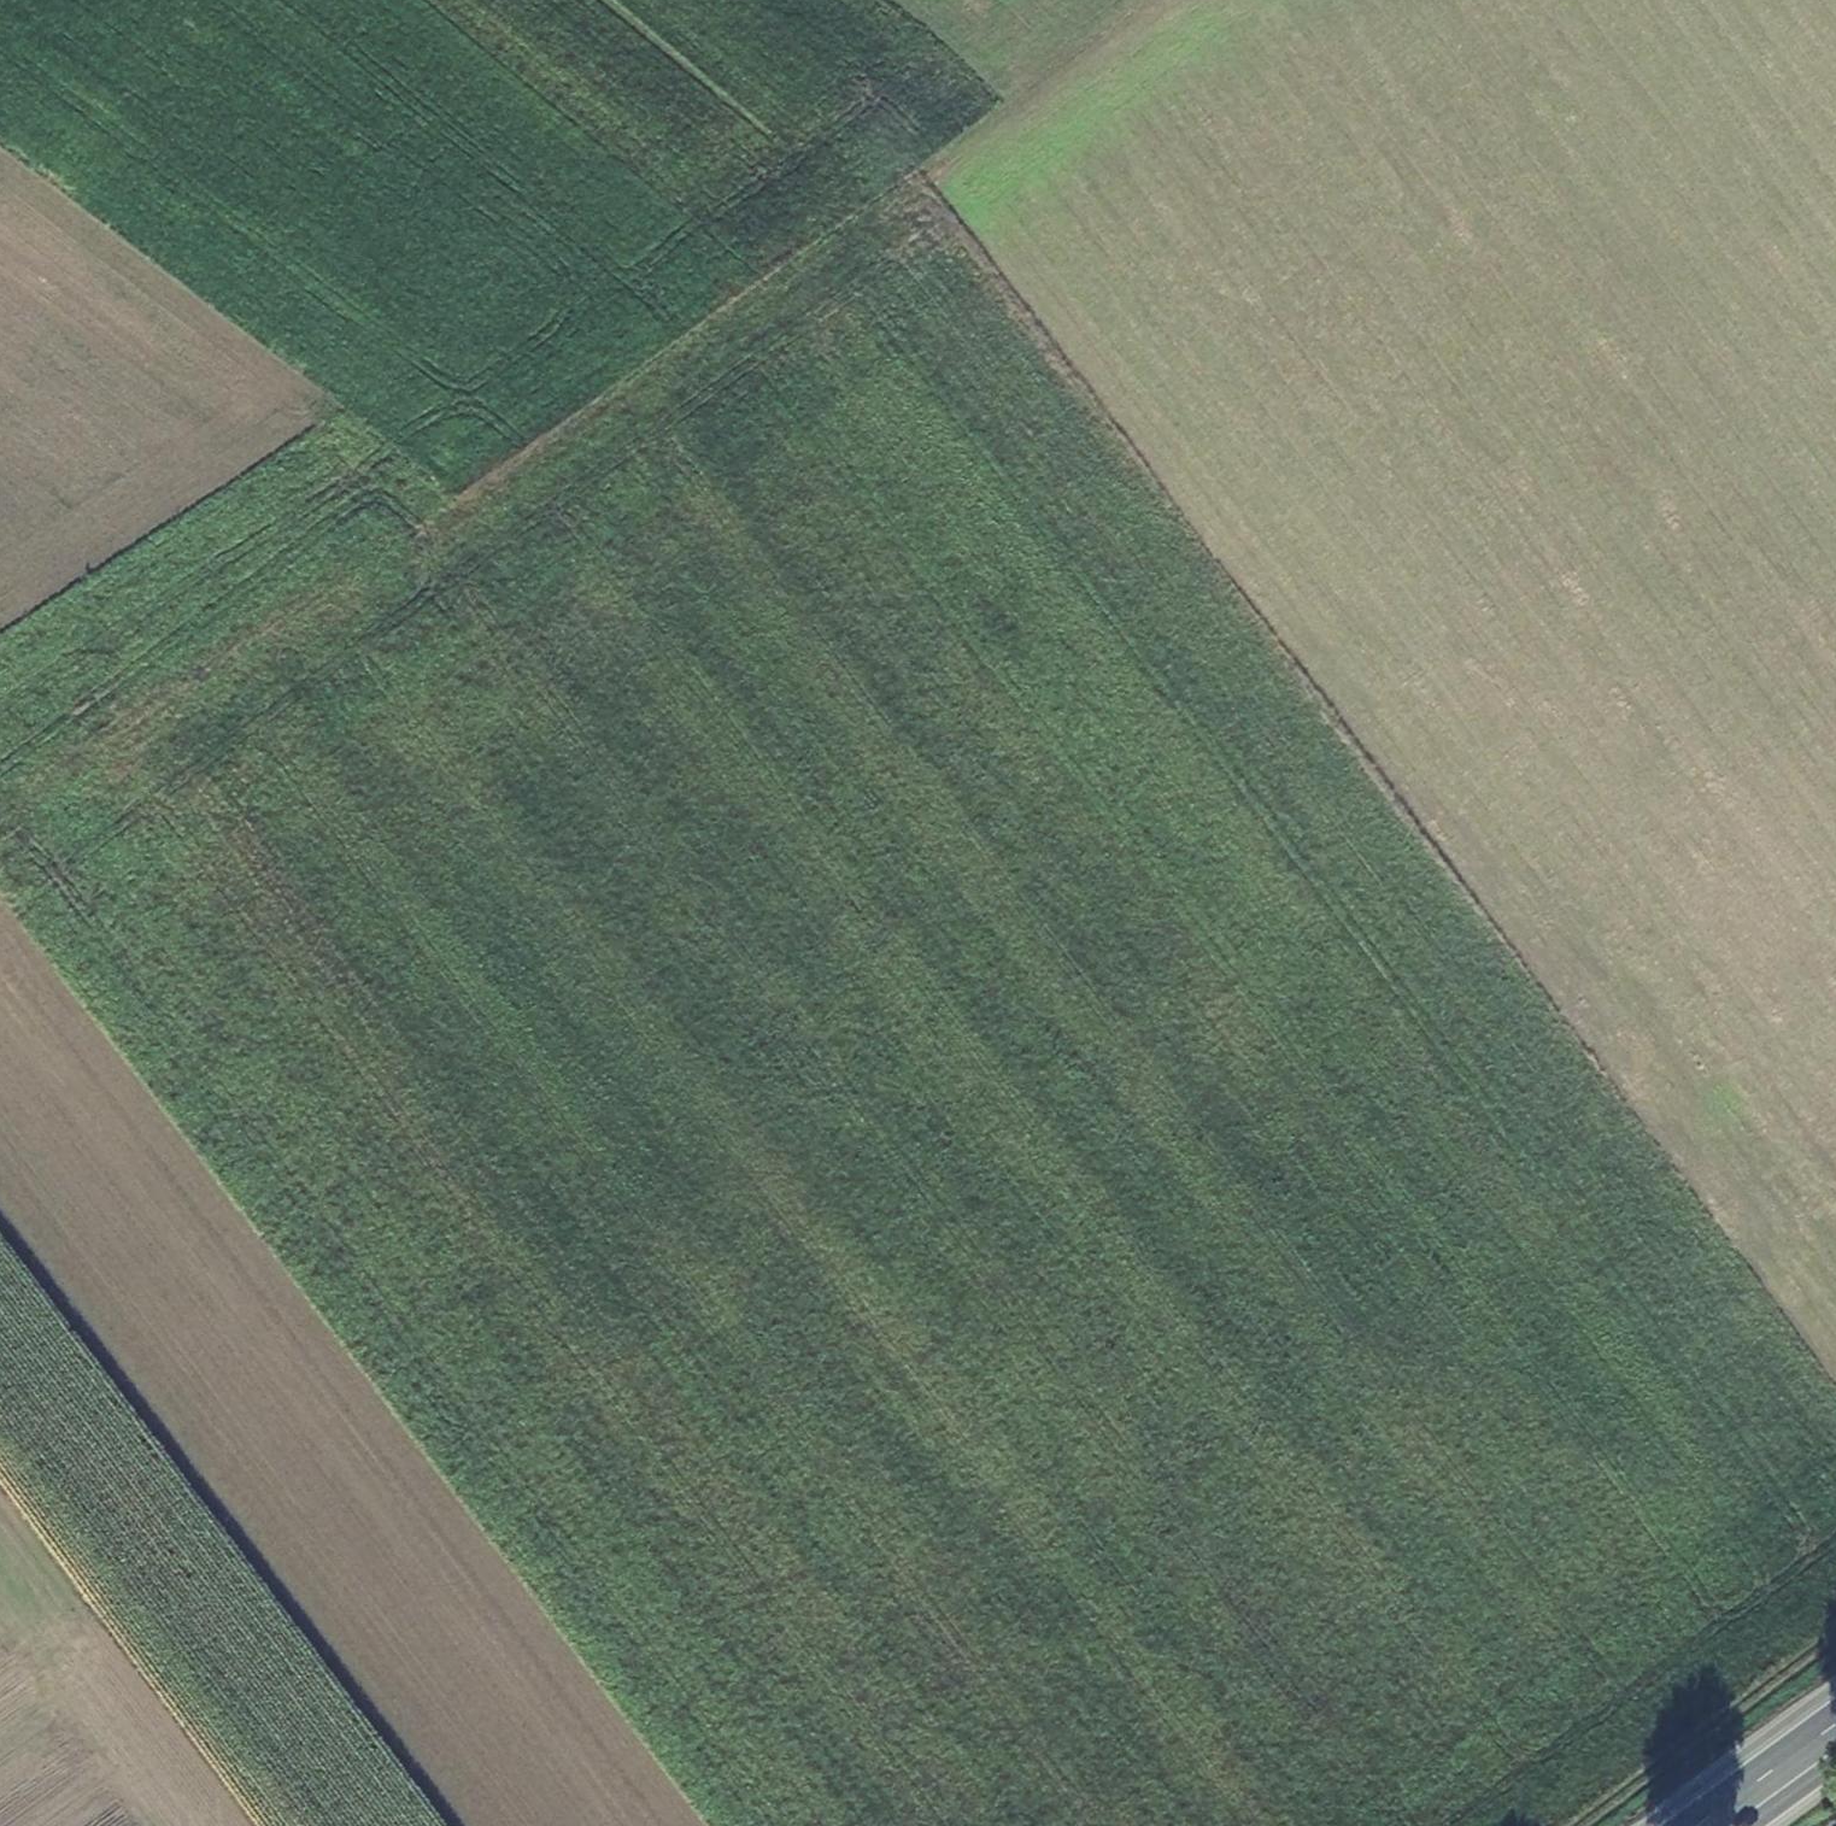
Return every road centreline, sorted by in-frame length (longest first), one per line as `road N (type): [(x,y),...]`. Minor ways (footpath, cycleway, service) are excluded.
road 1 (primary): [(1835,1748),(1729,1825)]

